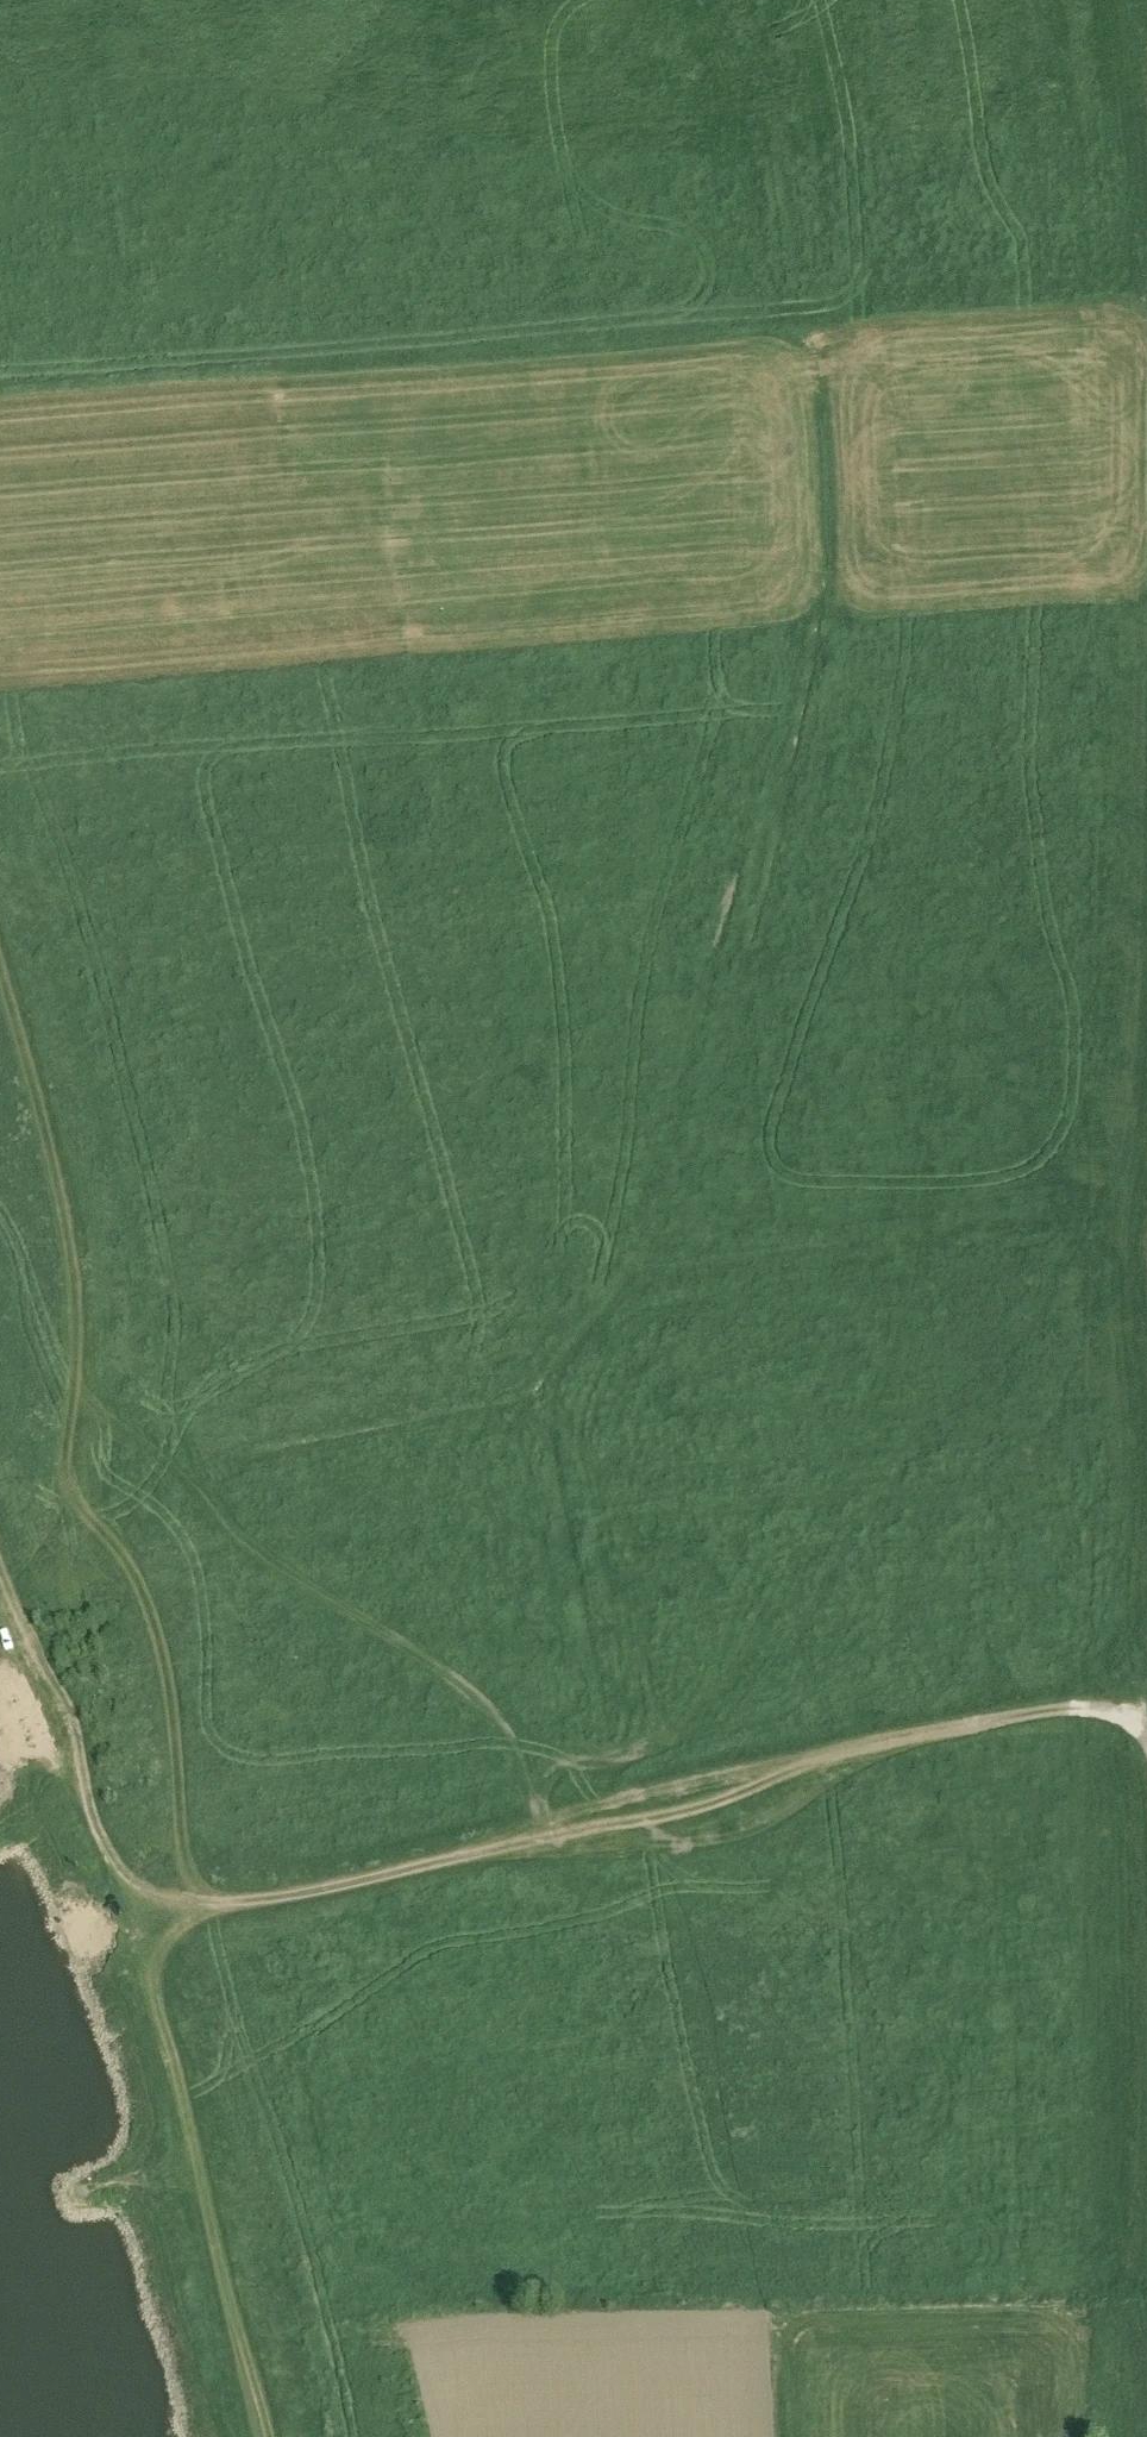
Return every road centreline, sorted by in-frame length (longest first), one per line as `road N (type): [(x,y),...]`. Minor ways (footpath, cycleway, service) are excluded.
road 1 (track): [(271,2436),(150,1963),(176,1925),(591,1814),(1040,1715),(1078,1711),(1124,1724)]
road 2 (track): [(227,1908),(161,1896),(118,1869),(89,1808),(68,1709),(0,1580)]

